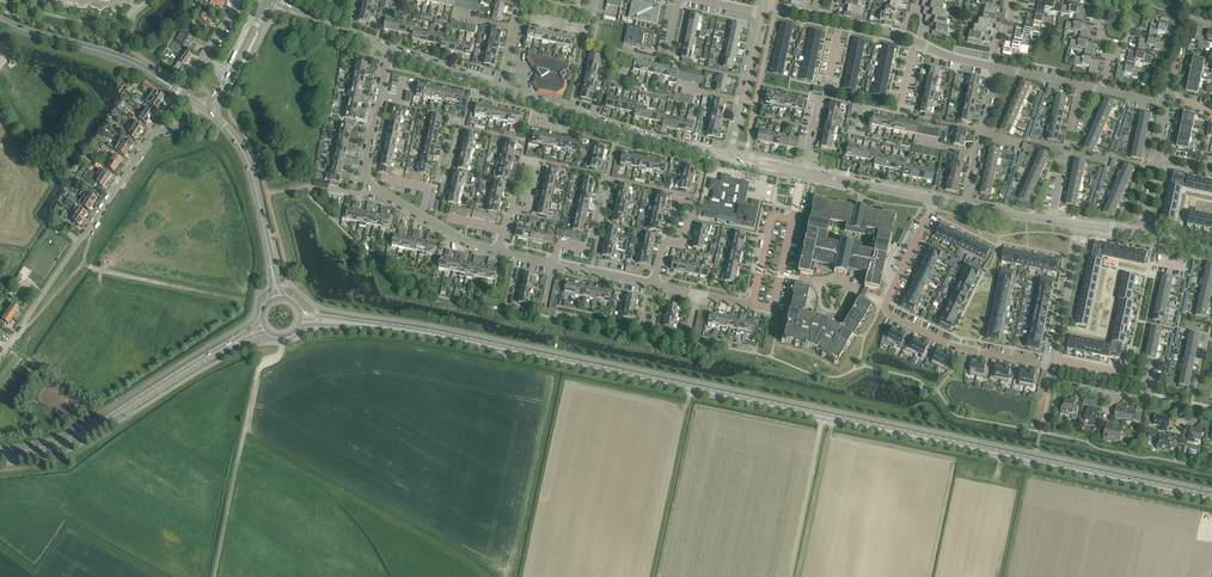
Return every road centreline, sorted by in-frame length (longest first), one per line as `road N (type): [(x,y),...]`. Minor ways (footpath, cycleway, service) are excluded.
road 1 (primary): [(1211,499),(354,323)]
road 2 (residential): [(18,335),(154,133),(185,126),(202,108)]
road 3 (residential): [(1052,368),(959,349),(888,314),(886,301),(935,200)]
road 4 (primary): [(0,457),(75,441),(234,343)]
road 5 (residential): [(656,285),(774,310),(804,172)]
road 6 (track): [(215,576),(258,371),(281,355),(282,337)]
road 7 (tertiary): [(728,156),(651,140),(501,89)]
road 8 (tertiary): [(202,108),(118,57),(0,21)]
road 9 (tertiary): [(274,278),(249,168),(212,116)]
road 10 (residential): [(1211,412),(1056,386),(1052,368)]
road 11 (track): [(790,576),(824,417)]
road 12 (residential): [(728,156),(761,13)]
road 13 (residential): [(966,207),(995,67)]
road 14 (residential): [(388,50),(364,162),(373,188)]
road 15 (residential): [(373,188),(461,240),(498,251)]
road 16 (tertiary): [(935,200),(804,172)]

